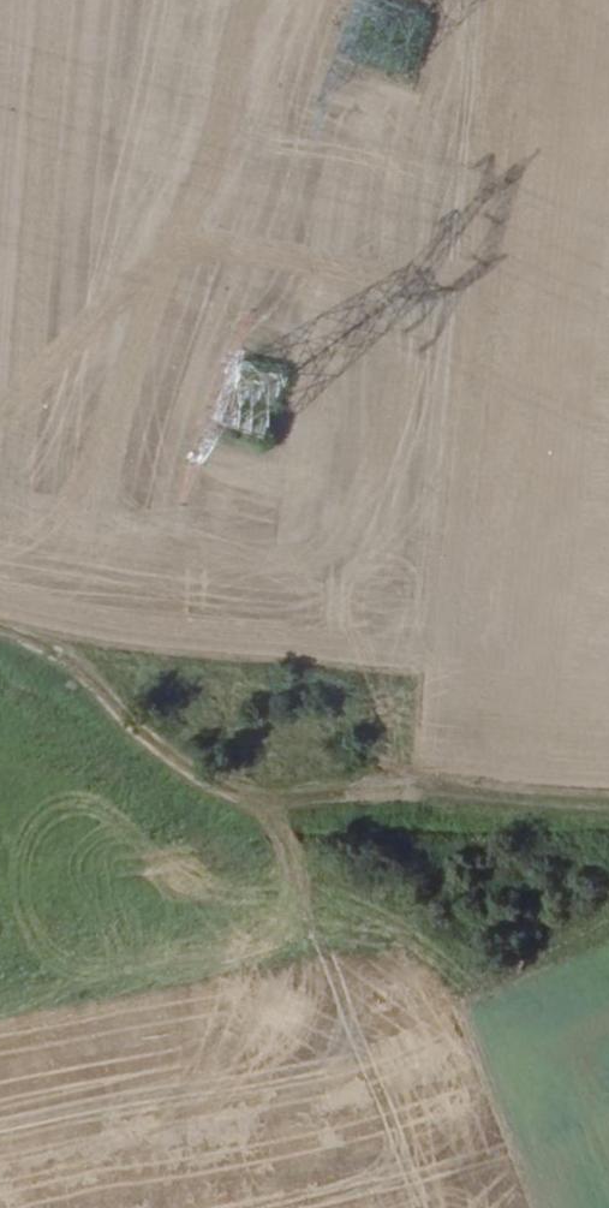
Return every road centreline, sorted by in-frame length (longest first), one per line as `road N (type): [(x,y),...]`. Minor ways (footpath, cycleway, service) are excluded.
road 1 (track): [(247,801),(54,685),(0,671)]

